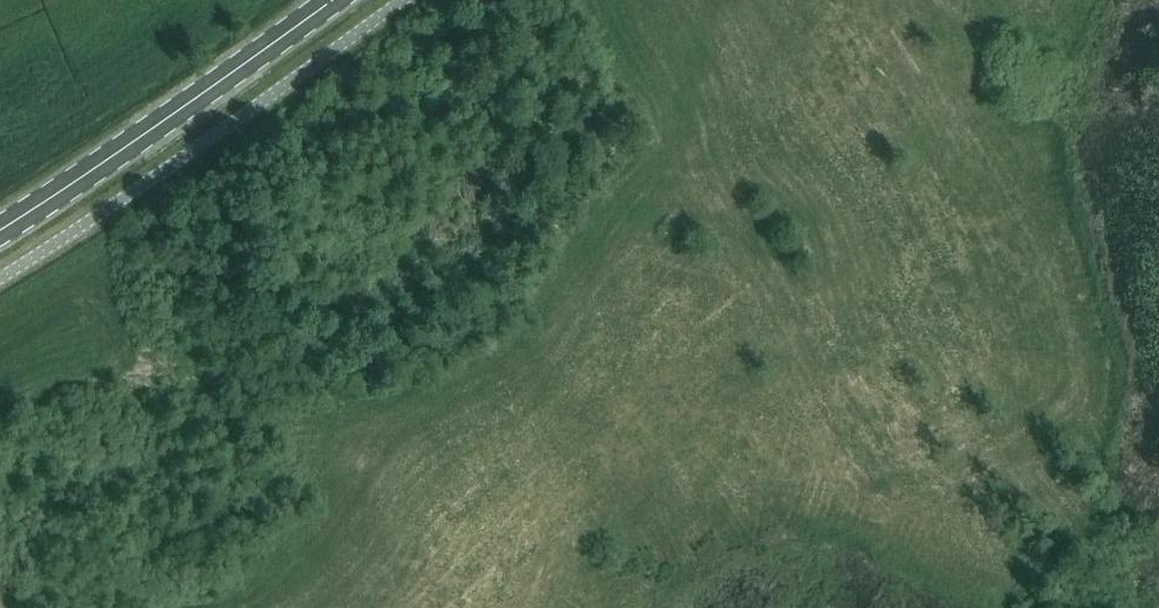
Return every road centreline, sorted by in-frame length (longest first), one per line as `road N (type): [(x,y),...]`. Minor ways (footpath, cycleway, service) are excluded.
road 1 (primary): [(0,227),(329,0)]

